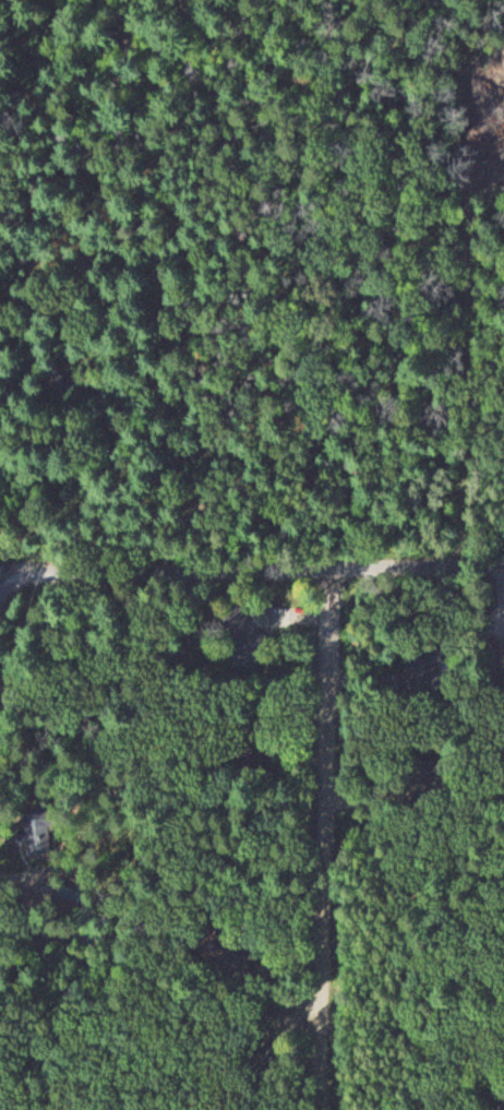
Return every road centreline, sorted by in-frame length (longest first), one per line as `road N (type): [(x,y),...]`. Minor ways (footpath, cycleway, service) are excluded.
road 1 (residential): [(328,566),(320,1109)]
road 2 (residential): [(5,586),(328,566),(503,566)]

